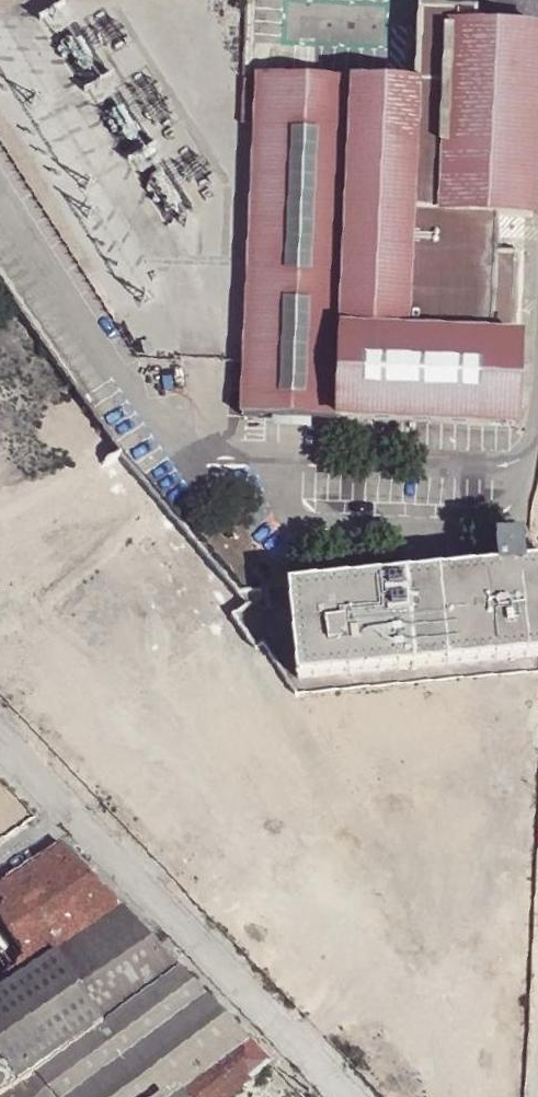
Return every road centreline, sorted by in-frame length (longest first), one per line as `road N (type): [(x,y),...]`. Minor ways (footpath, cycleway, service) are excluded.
road 1 (residential): [(79,828),(347,1096)]

